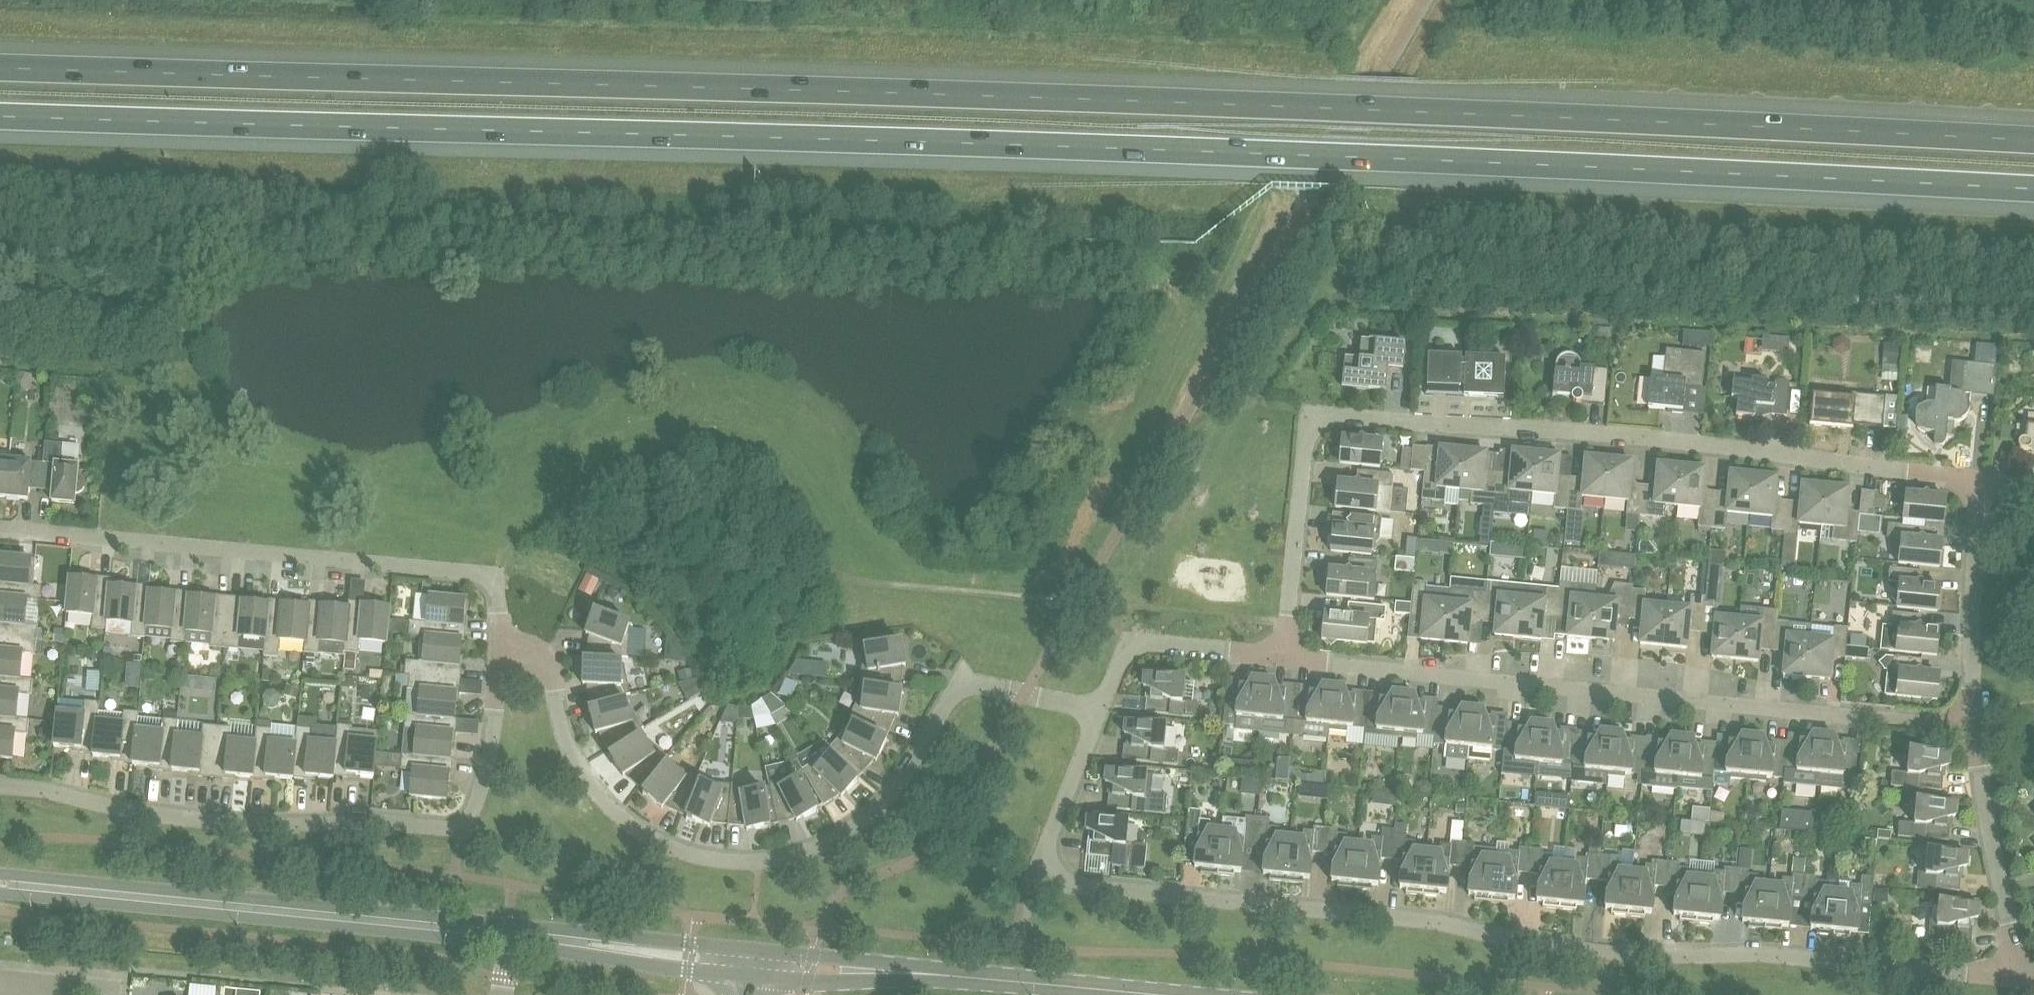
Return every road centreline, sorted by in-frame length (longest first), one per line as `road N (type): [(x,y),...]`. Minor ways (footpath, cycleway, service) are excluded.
road 1 (motorway): [(0,118),(2033,195)]
road 2 (motorway): [(2033,144),(1134,103),(0,69)]
road 3 (residential): [(2019,978),(1759,955),(1607,952),(1437,922),(1069,885),(1052,879),(1045,857),(1101,709)]
road 4 (residential): [(1288,656),(1308,435),(1325,415),(1701,444),(1983,482)]
road 5 (residential): [(1101,709),(961,681),(901,780),(868,817),(805,850),(740,860),(707,856),(629,820),(579,761),(543,662),(501,659)]
road 6 (residential): [(1978,726),(1288,656)]
road 7 (residential): [(501,659),(486,770),(464,829),(184,819),(0,786)]
road 8 (residential): [(501,659),(497,577),(0,530)]
road 9 (tertiary): [(510,934),(0,883)]
road 10 (tertiary): [(1156,994),(757,964)]
road 11 (residential): [(2019,978),(1978,726)]
road 12 (tertiary): [(757,964),(510,934)]
road 13 (residential): [(1978,726),(1972,614),(1983,482)]
road 14 (residential): [(1101,709),(1138,646),(1288,656)]

